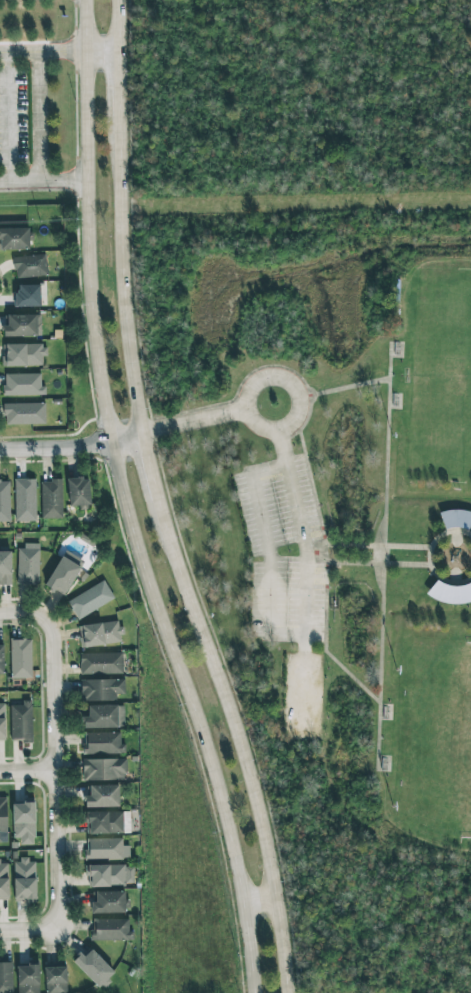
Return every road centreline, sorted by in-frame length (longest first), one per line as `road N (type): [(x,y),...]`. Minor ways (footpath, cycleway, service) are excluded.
road 1 (secondary): [(83,0),(90,304),(110,444),(160,616),(222,778),(257,992)]
road 2 (secondary): [(291,992),(272,836),(165,518)]
road 3 (residential): [(34,617),(50,648),(59,921),(53,929)]
road 4 (secondary): [(140,437),(121,283),(117,127)]
road 5 (residential): [(0,449),(140,437)]

